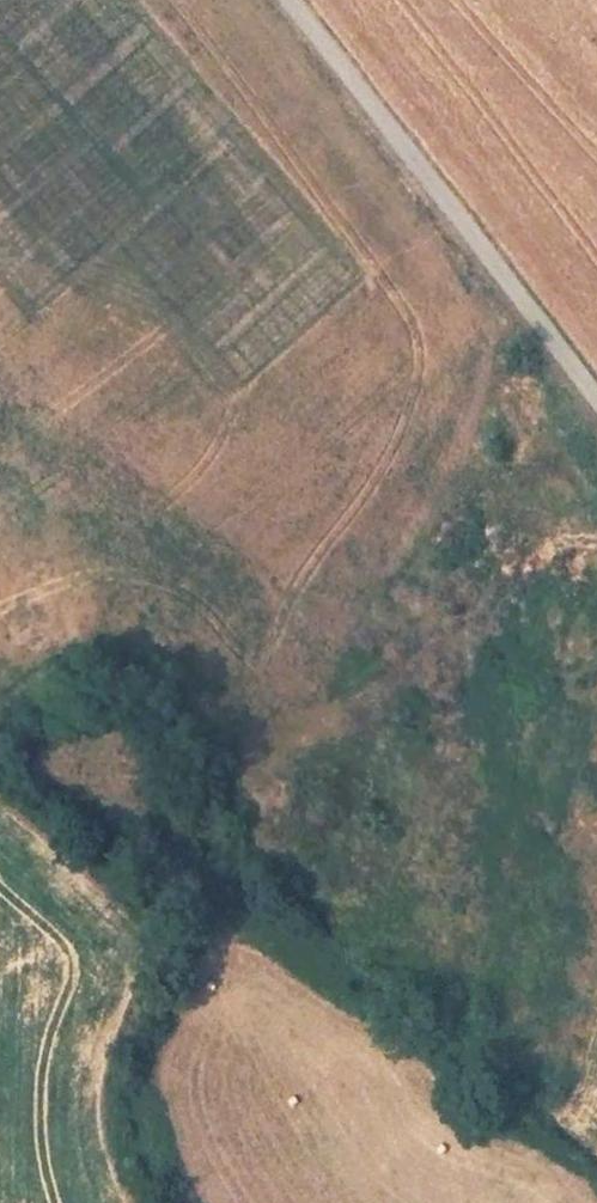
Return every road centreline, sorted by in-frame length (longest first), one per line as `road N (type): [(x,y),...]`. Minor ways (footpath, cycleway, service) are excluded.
road 1 (unclassified): [(292,0),(596,397)]

